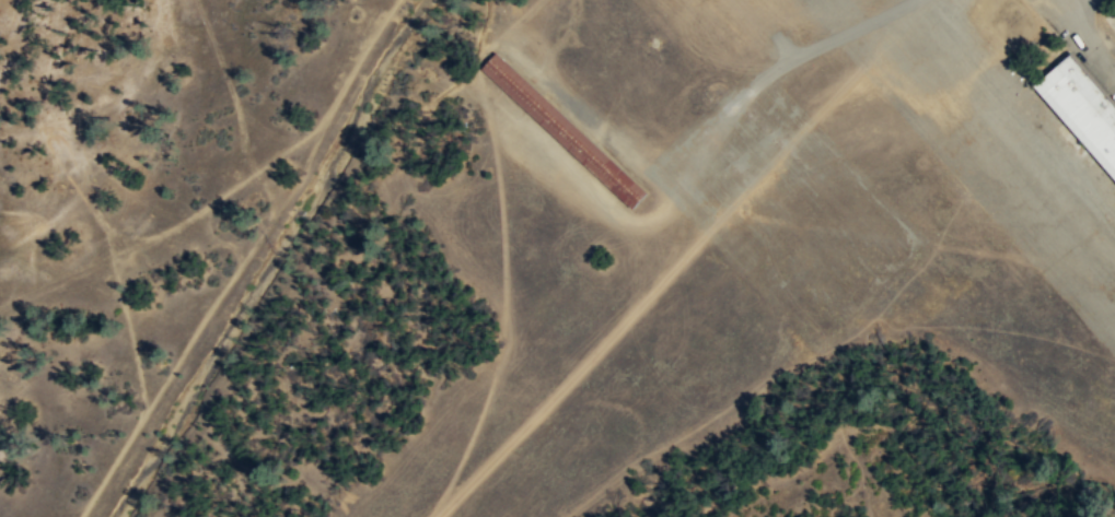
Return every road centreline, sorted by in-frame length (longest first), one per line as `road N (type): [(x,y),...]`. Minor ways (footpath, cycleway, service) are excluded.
road 1 (track): [(704,239),(436,516)]

